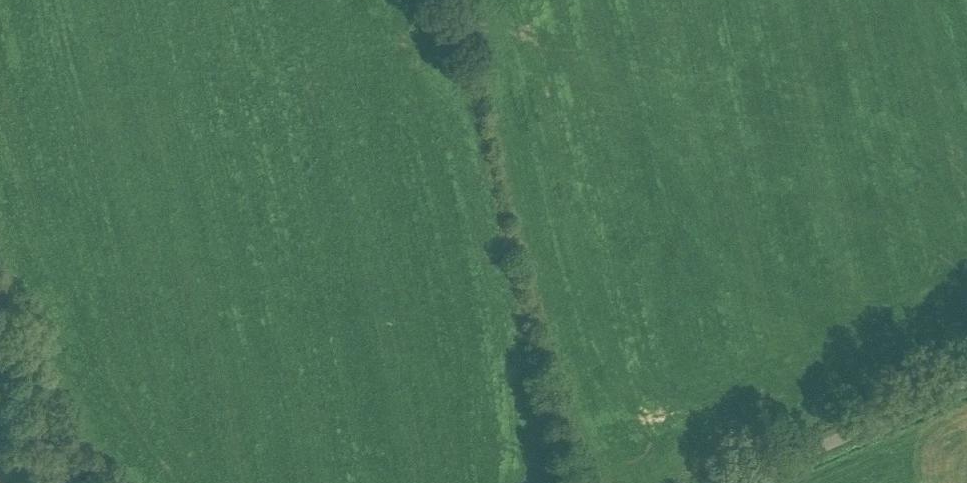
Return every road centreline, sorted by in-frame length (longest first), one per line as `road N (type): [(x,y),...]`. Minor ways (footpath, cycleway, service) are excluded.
road 1 (unclassified): [(736,482),(966,378)]
road 2 (track): [(76,482),(0,343)]

